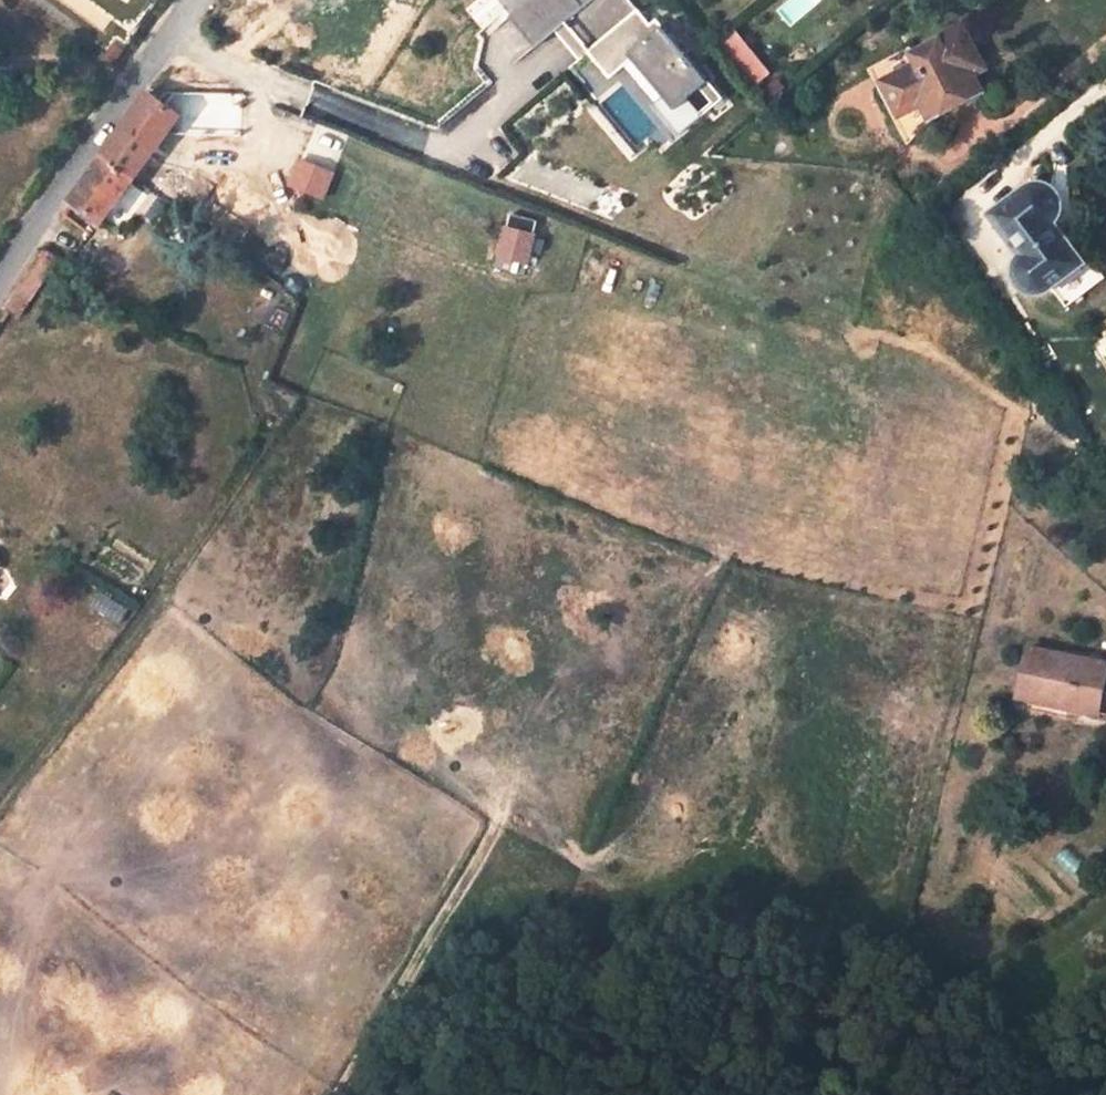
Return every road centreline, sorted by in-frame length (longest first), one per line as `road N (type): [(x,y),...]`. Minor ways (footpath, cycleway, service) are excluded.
road 1 (residential): [(194,0),(0,269)]
road 2 (track): [(333,1094),(495,830)]

